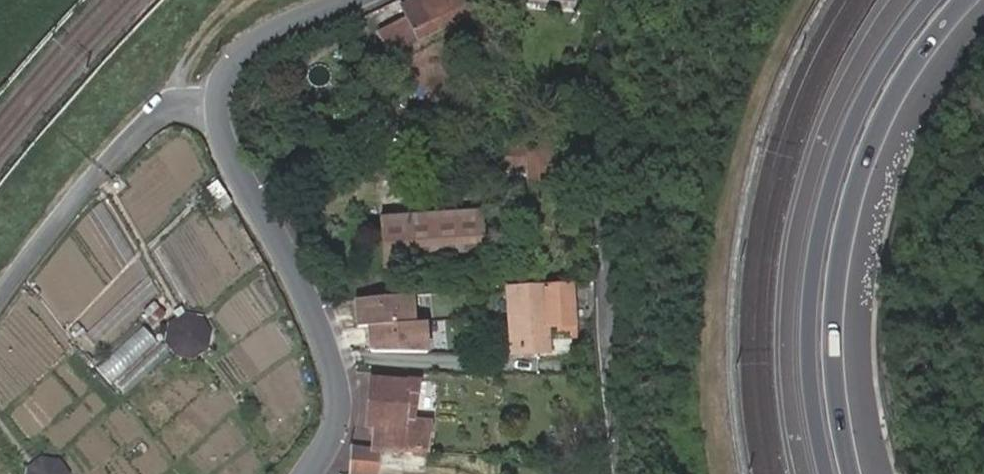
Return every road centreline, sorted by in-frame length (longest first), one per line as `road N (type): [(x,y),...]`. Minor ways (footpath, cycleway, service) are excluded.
road 1 (residential): [(343,0),(246,50),(219,103),(221,125),(337,375),(341,413),(309,473)]
road 2 (primary): [(864,473),(843,337),(857,214),(891,120),(974,0)]
road 3 (primary): [(939,0),(900,48),(863,115),(834,207),(817,340),(835,473)]
road 4 (residential): [(621,473),(611,289),(612,0)]

